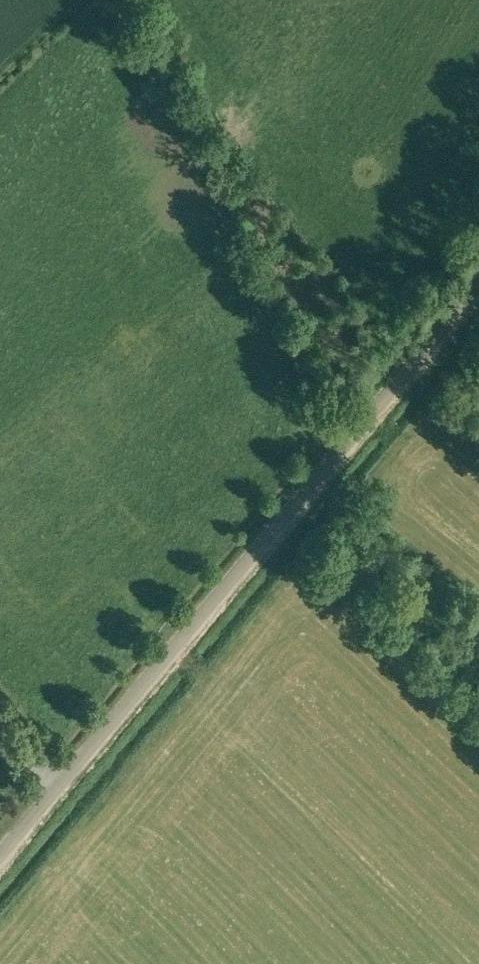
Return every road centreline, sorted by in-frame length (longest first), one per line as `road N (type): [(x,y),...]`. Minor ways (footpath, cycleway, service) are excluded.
road 1 (unclassified): [(0,855),(478,278)]

